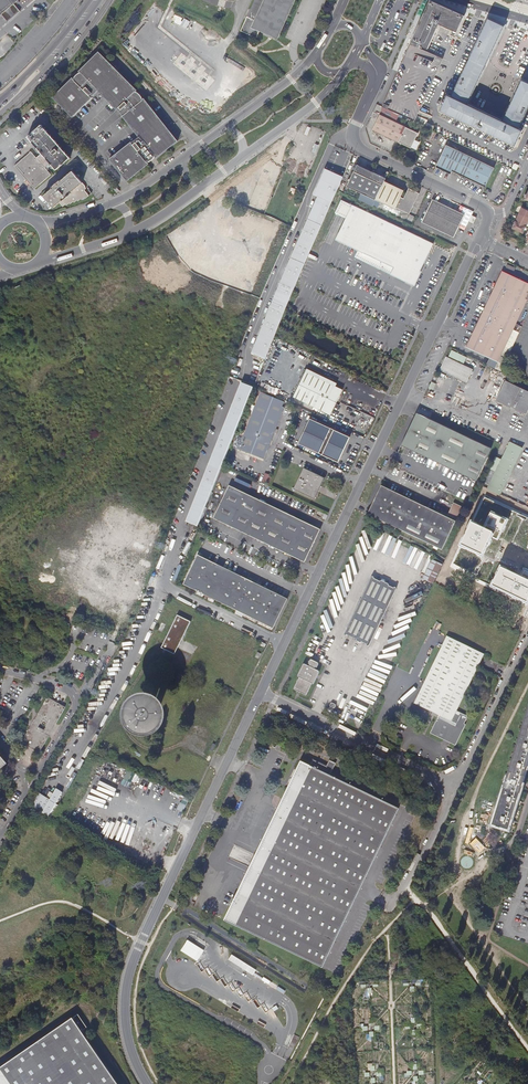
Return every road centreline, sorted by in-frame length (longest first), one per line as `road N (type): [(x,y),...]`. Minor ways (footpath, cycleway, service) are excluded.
road 1 (unclassified): [(261,692),(479,240)]
road 2 (unclassified): [(146,1083),(129,1041),(127,978),(261,692)]
road 3 (unclassified): [(487,219),(484,208),(354,141),(376,75)]
road 4 (residential): [(454,787),(261,692)]
road 5 (unclassified): [(527,1048),(405,885)]
road 6 (unclassified): [(527,633),(454,787)]
road 7 (residential): [(39,769),(74,698),(58,685),(0,670)]
road 8 (primary): [(0,114),(100,0)]
road 9 (primary): [(91,0),(8,98)]
road 10 (unclassified): [(246,153),(343,74)]

